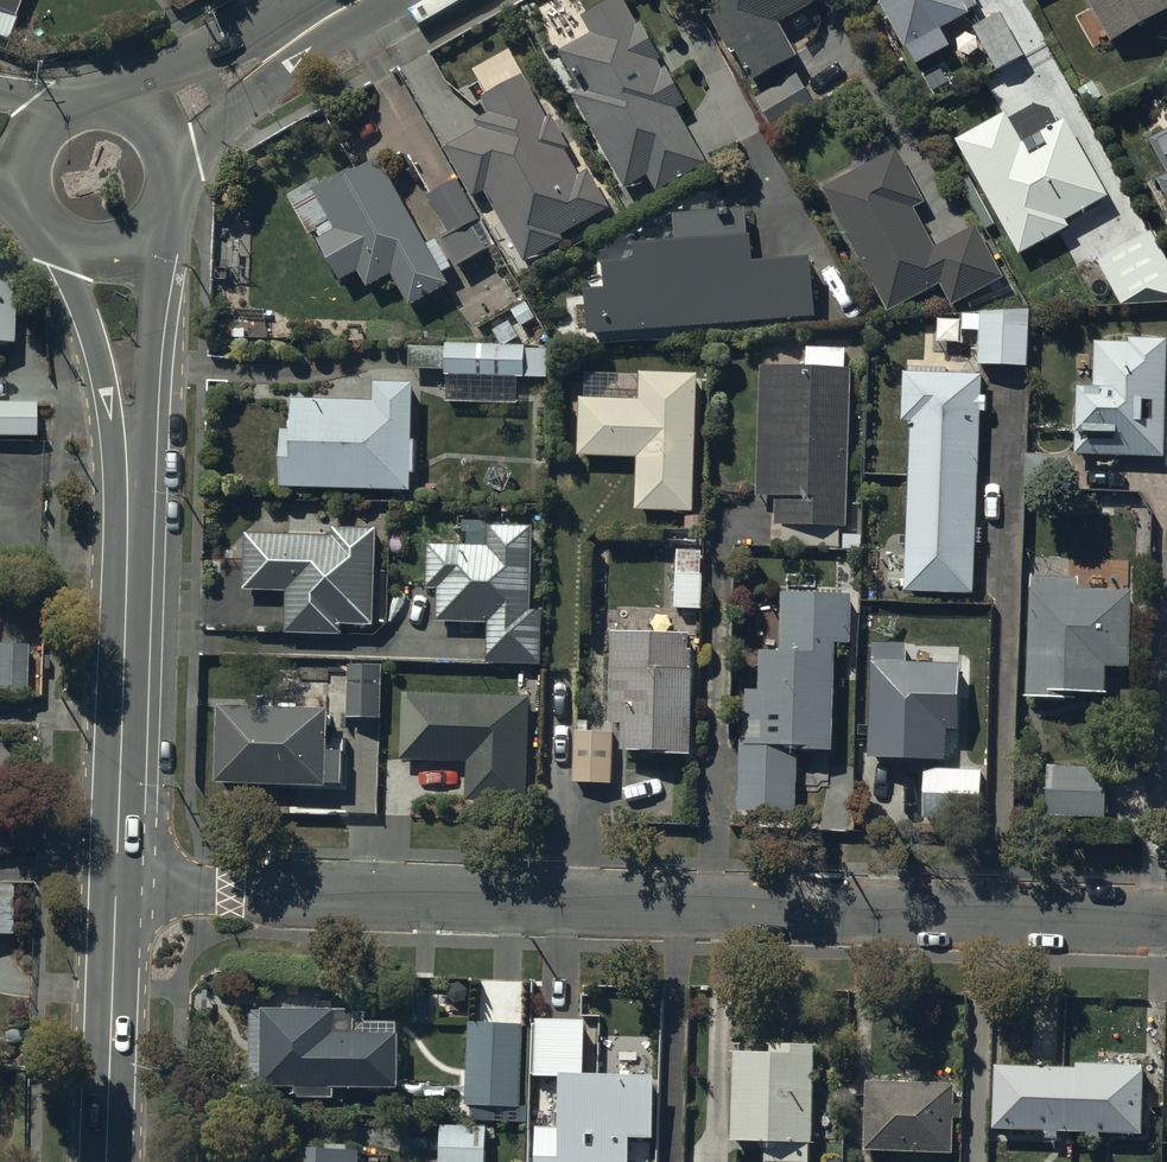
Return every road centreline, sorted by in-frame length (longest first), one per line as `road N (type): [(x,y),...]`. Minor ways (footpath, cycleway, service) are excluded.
road 1 (unclassified): [(116,886),(1166,921)]
road 2 (tertiary): [(121,244),(127,393),(116,886)]
road 3 (tertiary): [(116,886),(106,1161)]
road 4 (unclassified): [(142,127),(371,0)]
road 5 (tertiary): [(121,244),(98,249),(53,234),(28,195),(33,148)]
road 6 (tertiary): [(142,127),(166,181),(153,219),(121,244)]
road 7 (tertiary): [(33,148),(46,131),(82,111),(124,116),(142,127)]

